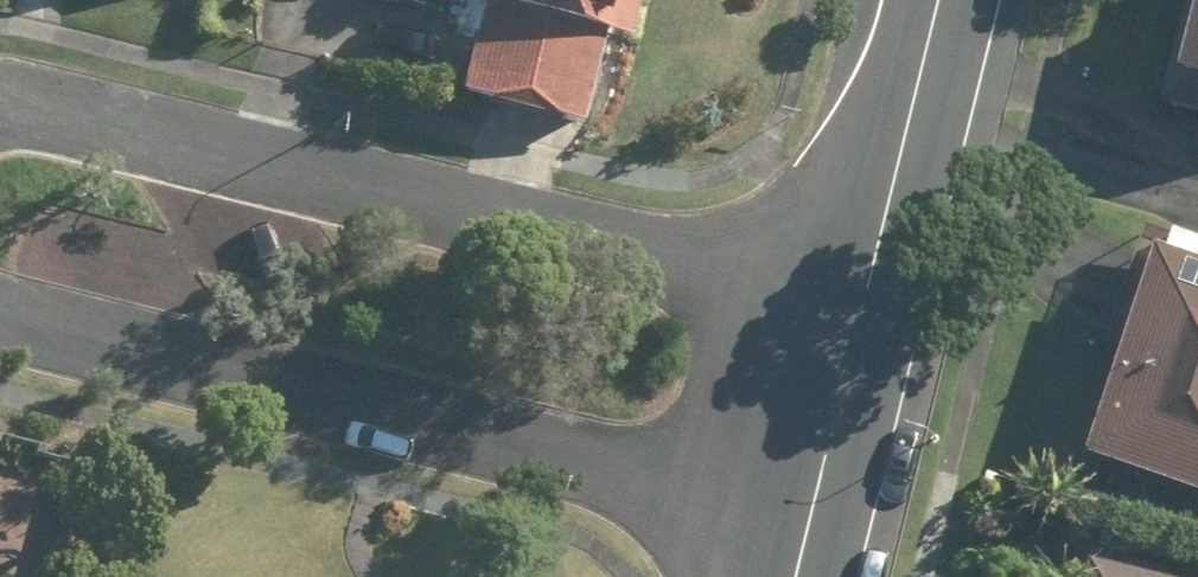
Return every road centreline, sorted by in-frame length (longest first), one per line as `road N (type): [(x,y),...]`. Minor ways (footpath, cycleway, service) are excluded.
road 1 (residential): [(0,111),(63,113),(864,306)]
road 2 (residential): [(811,516),(0,317)]
road 3 (residential): [(864,306),(939,0)]
road 4 (residential): [(811,516),(864,306)]

